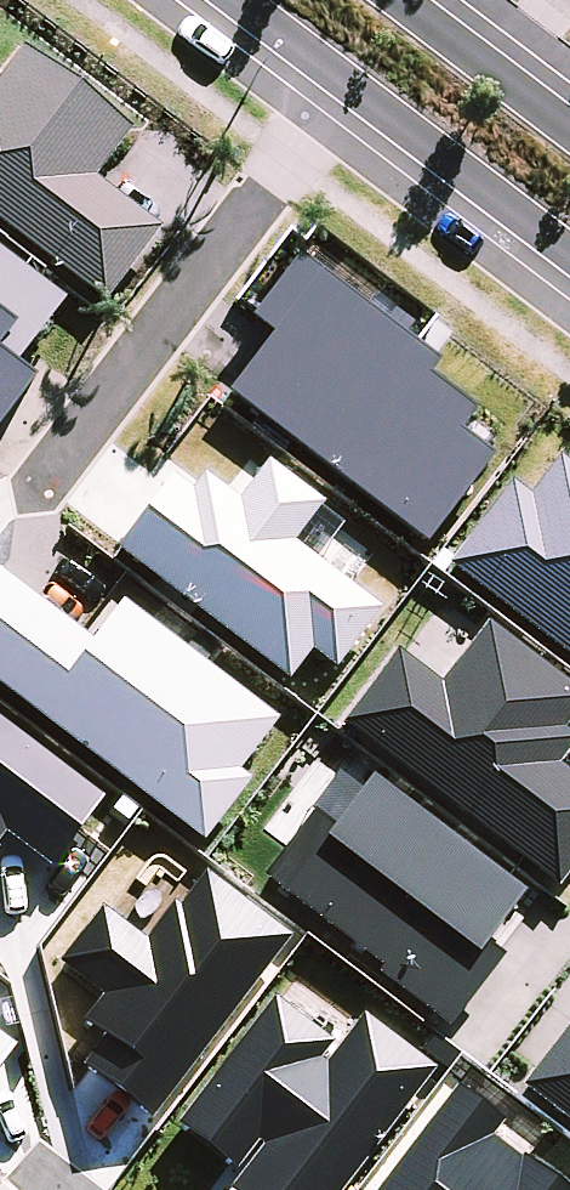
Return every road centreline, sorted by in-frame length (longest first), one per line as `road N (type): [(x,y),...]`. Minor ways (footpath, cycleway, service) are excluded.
road 1 (tertiary): [(569,260),(229,0)]
road 2 (tertiary): [(424,0),(569,114)]

